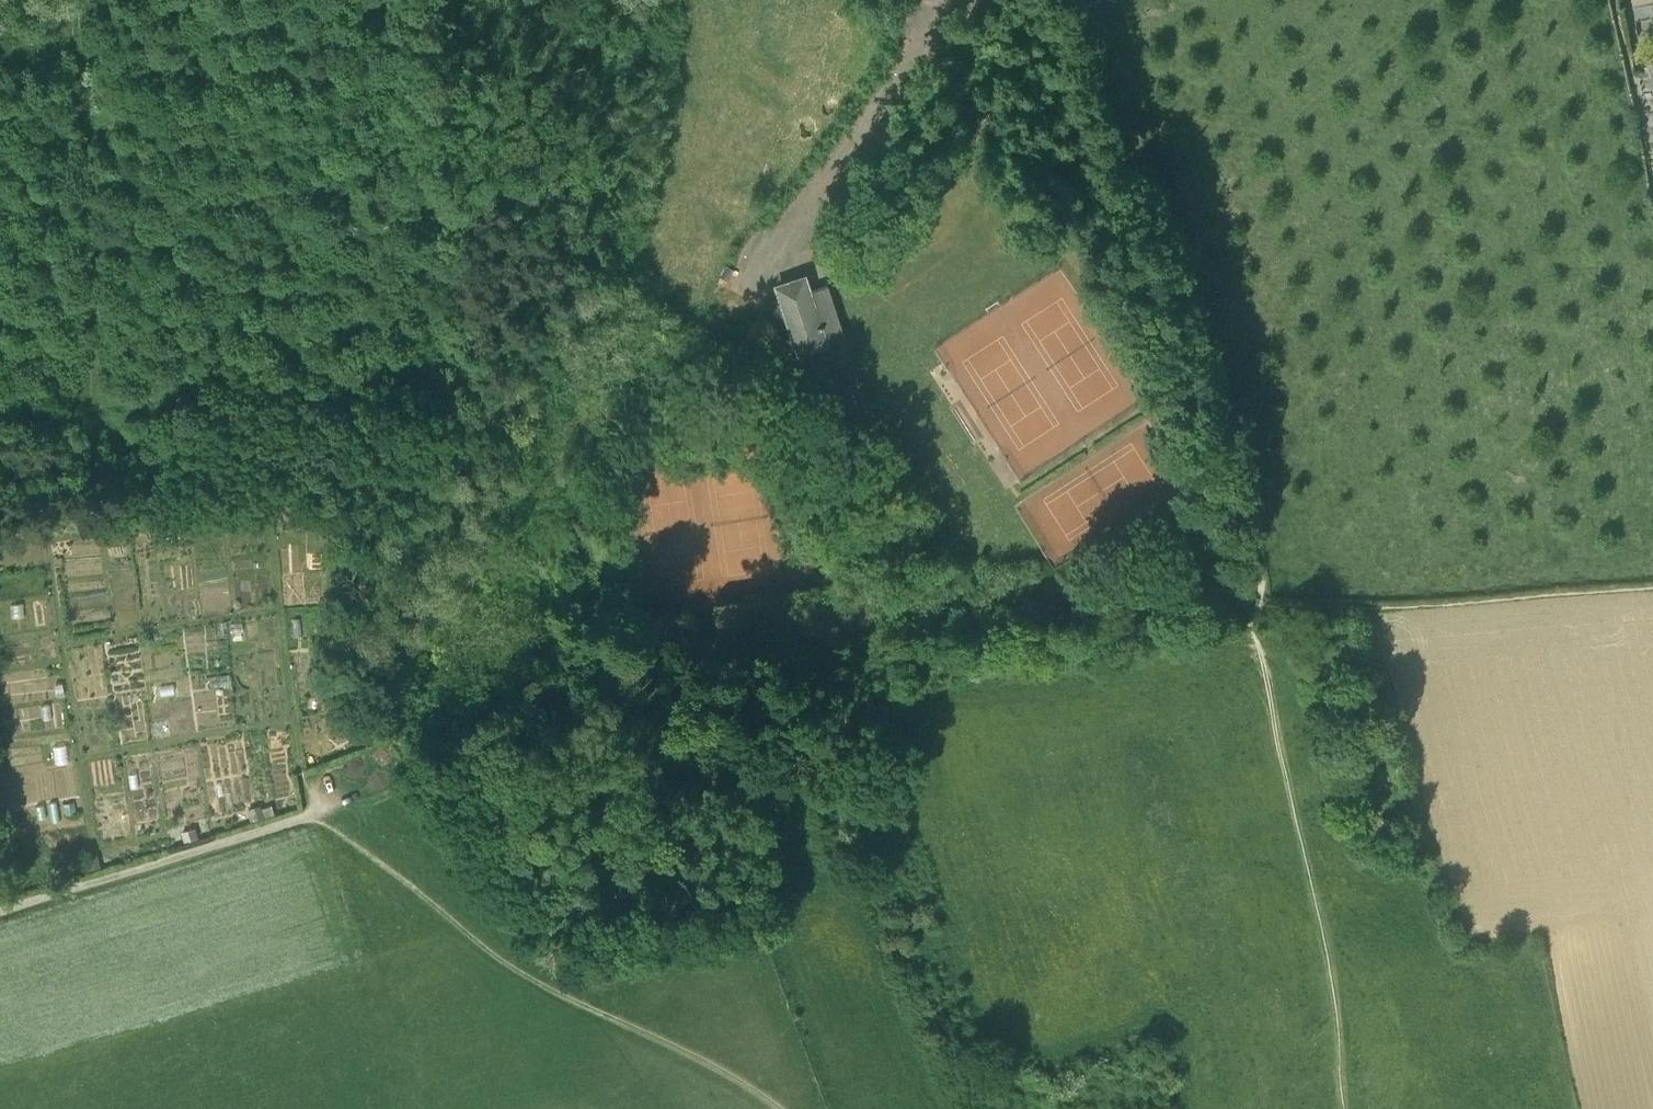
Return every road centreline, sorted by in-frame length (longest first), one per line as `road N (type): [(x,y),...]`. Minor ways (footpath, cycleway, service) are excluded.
road 1 (track): [(73,0),(96,408)]
road 2 (track): [(0,911),(302,820)]

